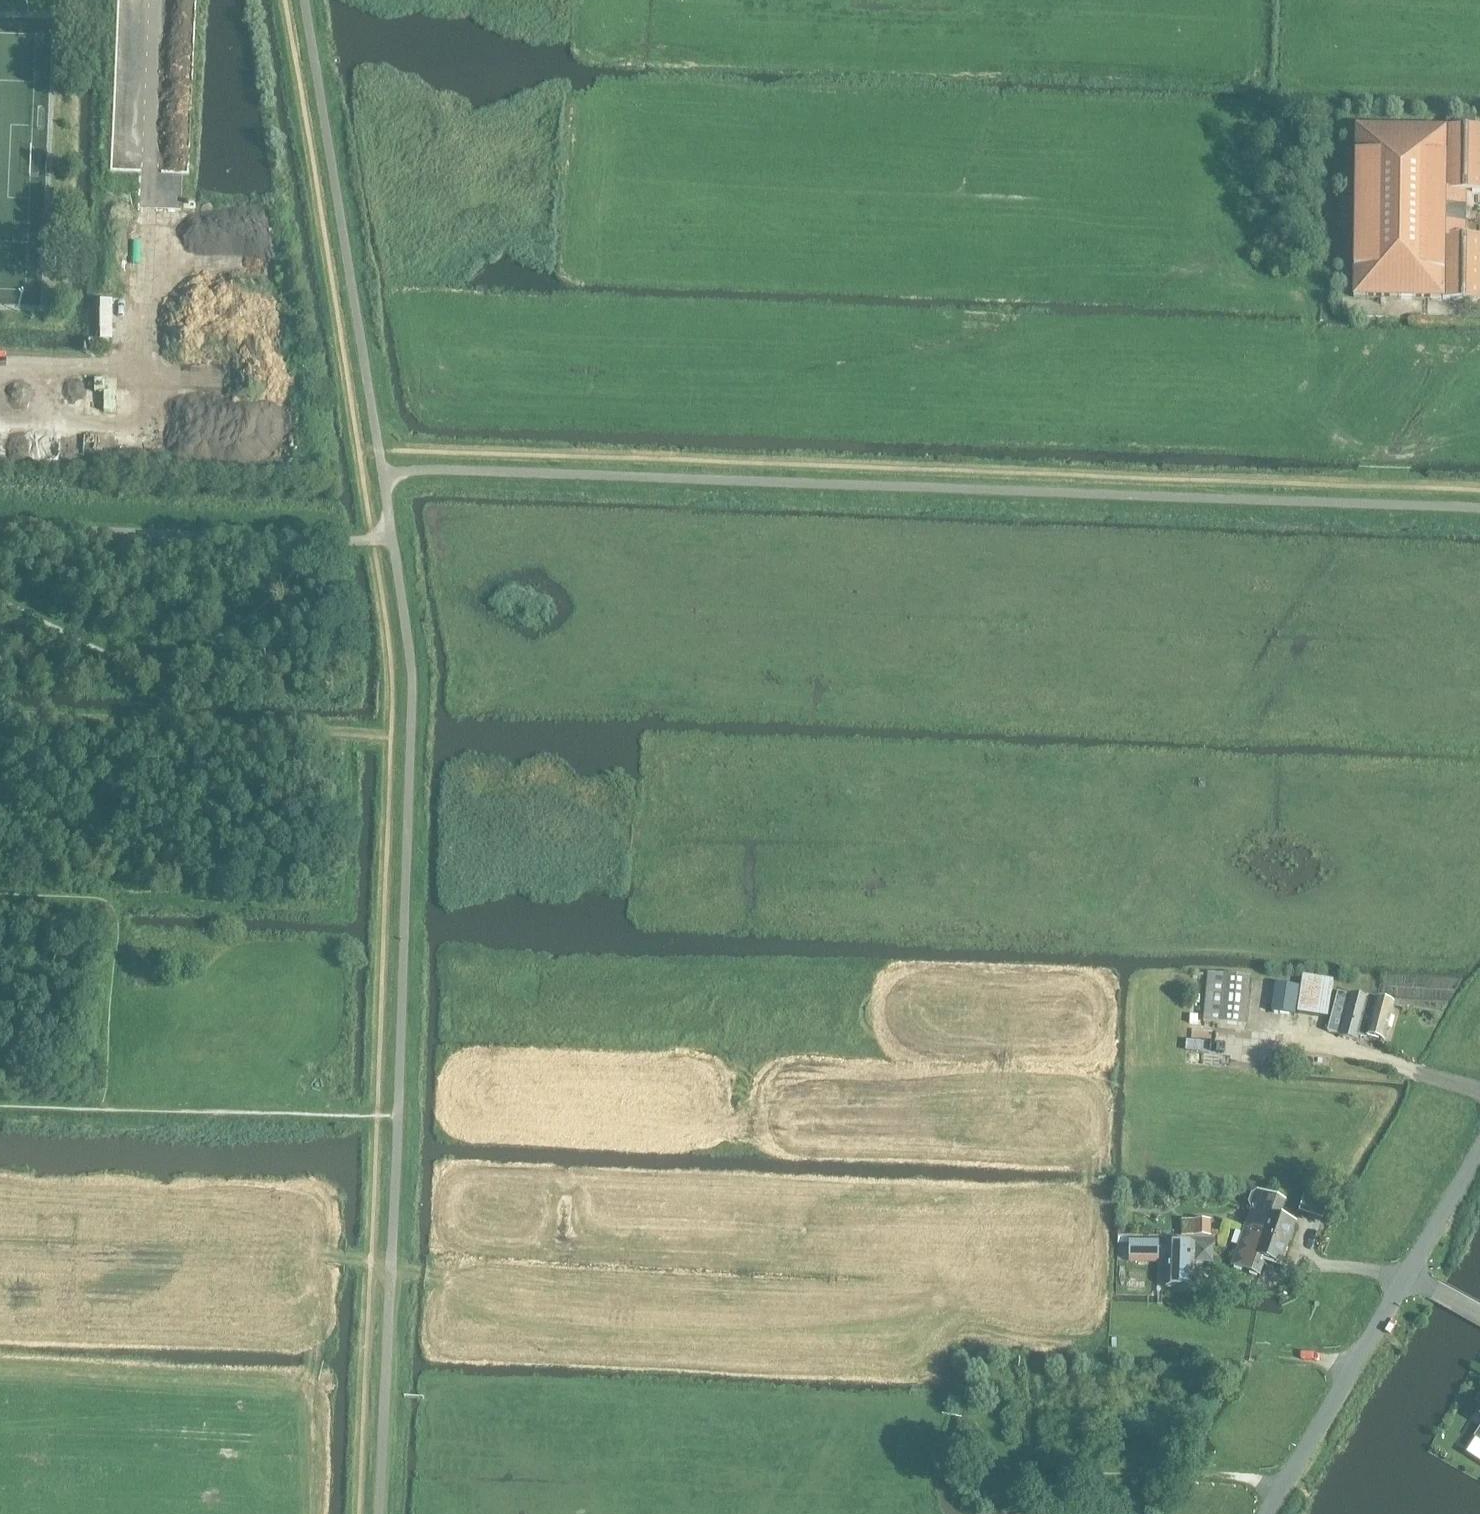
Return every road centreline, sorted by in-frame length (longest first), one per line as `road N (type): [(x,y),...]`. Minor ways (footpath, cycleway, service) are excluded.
road 1 (track): [(1021,1341),(1268,1349),(1353,1365)]
road 2 (unclassified): [(1267,1513),(1408,1277)]
road 3 (unclassified): [(1408,1277),(1479,1154)]

